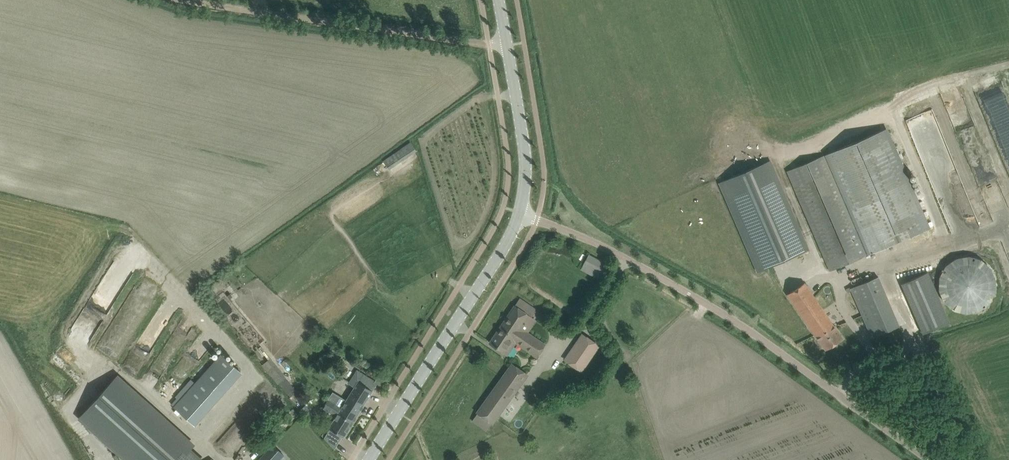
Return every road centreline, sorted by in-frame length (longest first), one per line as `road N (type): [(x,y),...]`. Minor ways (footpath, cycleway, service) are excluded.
road 1 (unclassified): [(930,459),(709,304),(521,213)]
road 2 (track): [(490,45),(189,0)]
road 3 (secondary): [(370,459),(521,213)]
road 4 (secondary): [(521,213),(524,137),(498,0)]

